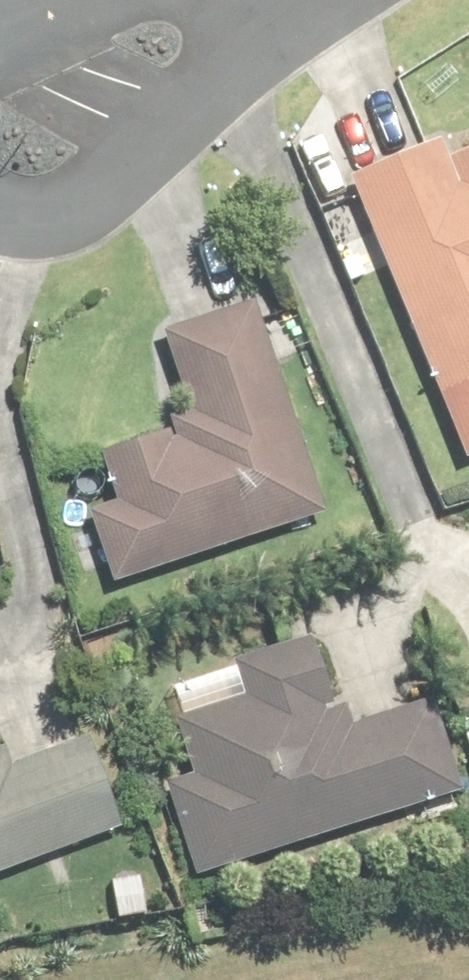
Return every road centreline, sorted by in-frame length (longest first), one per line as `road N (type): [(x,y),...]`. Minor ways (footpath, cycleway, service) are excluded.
road 1 (residential): [(280,0),(100,189),(50,222),(0,206)]

